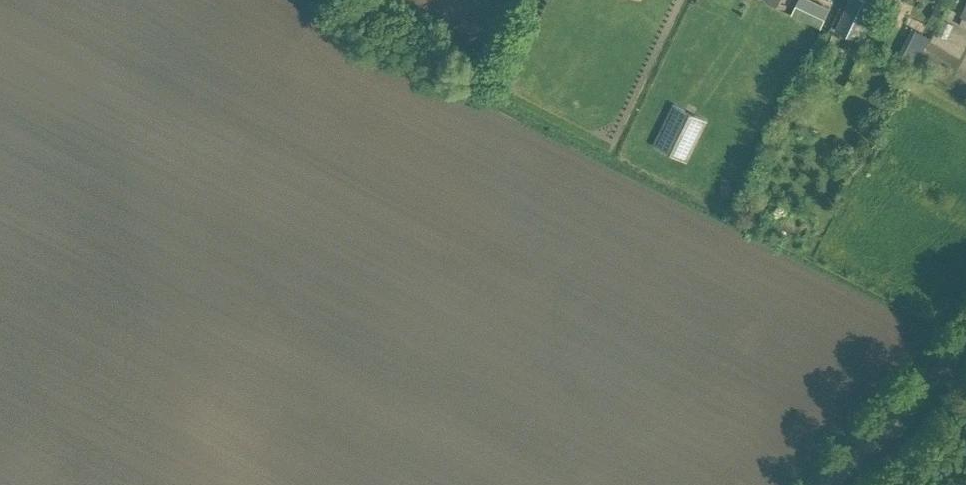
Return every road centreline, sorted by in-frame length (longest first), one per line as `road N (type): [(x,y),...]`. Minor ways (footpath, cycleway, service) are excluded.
road 1 (unclassified): [(831,484),(965,343)]

